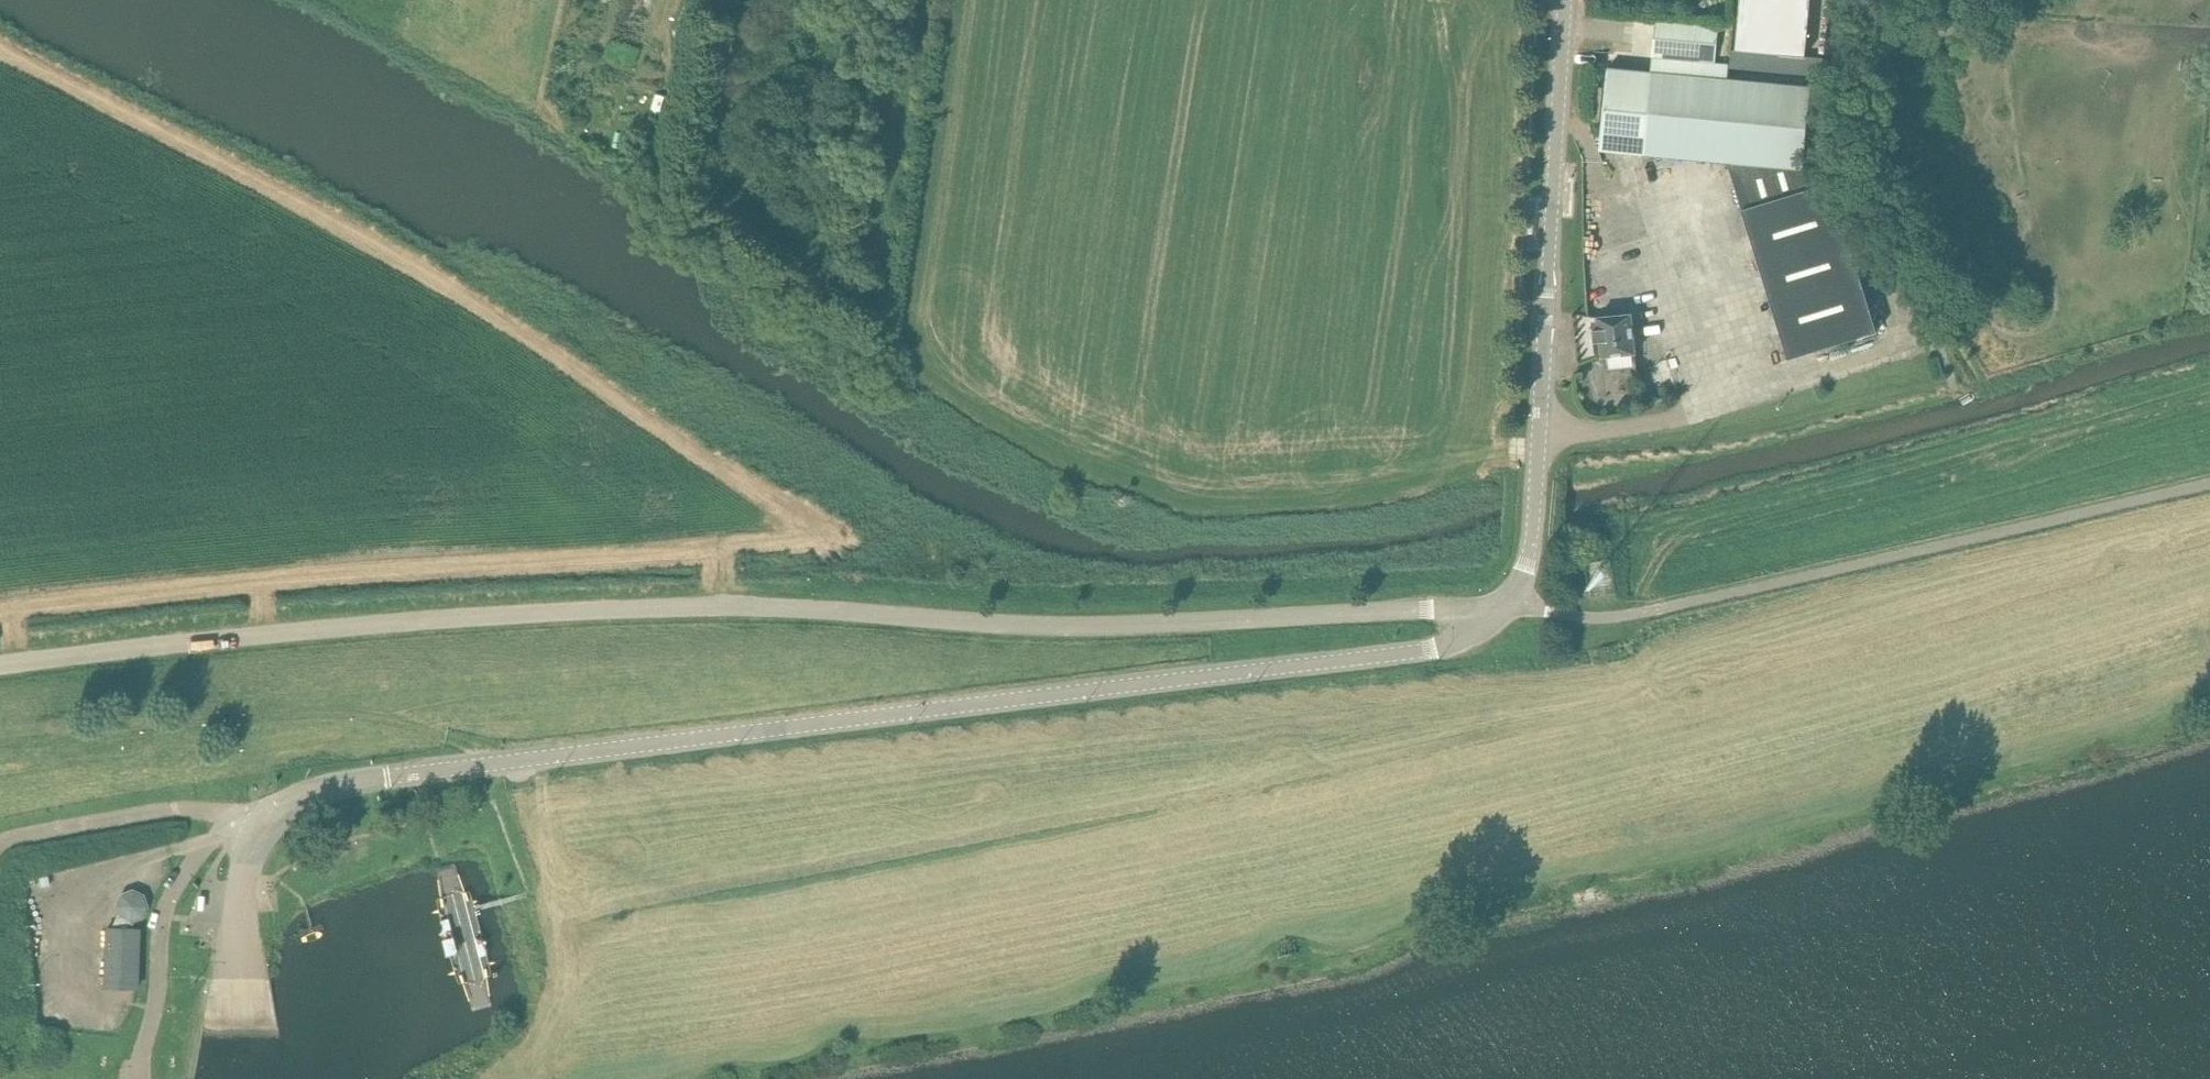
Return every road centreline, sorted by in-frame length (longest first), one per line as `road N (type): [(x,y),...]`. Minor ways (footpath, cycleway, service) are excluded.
road 1 (unclassified): [(1504,606),(1083,628),(640,607),(322,628),(0,668)]
road 2 (tertiary): [(255,828),(334,786),(374,779),(1423,651),(1462,639),(1504,606)]
road 3 (tertiary): [(1504,606),(1531,558),(1563,0)]
road 4 (unclassified): [(142,1078),(162,920),(181,879),(229,815)]
road 5 (unclassified): [(0,844),(200,808),(229,815)]
road 6 (tertiary): [(240,1033),(237,922),(255,828)]

